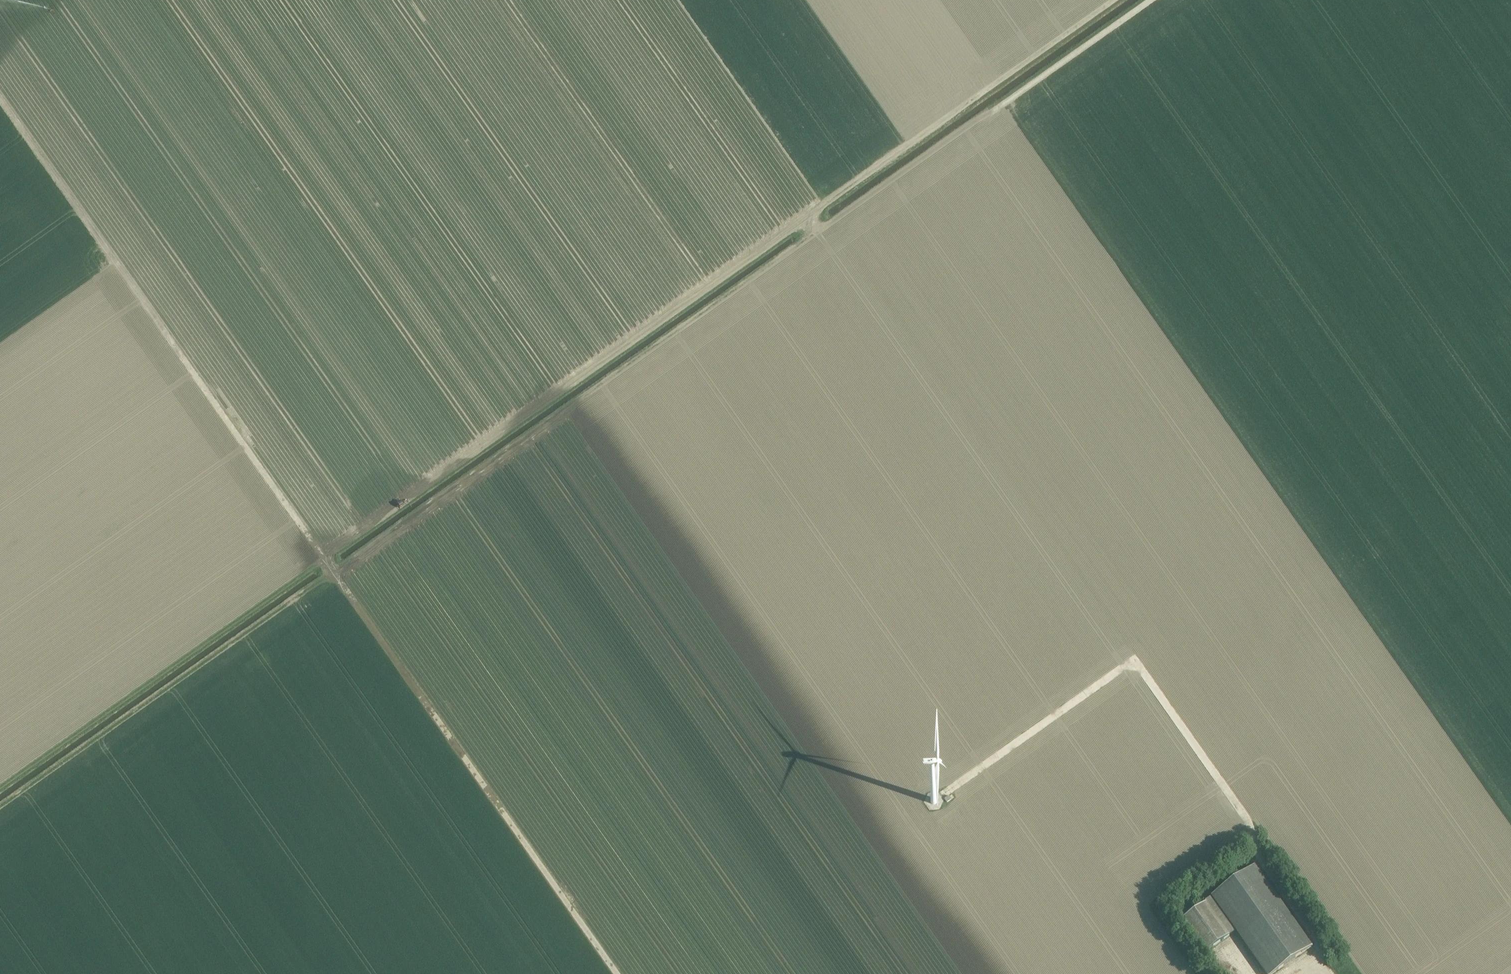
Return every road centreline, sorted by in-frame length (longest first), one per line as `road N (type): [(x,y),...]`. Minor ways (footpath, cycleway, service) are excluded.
road 1 (track): [(1153,0),(992,113)]
road 2 (track): [(1116,0),(982,94)]

